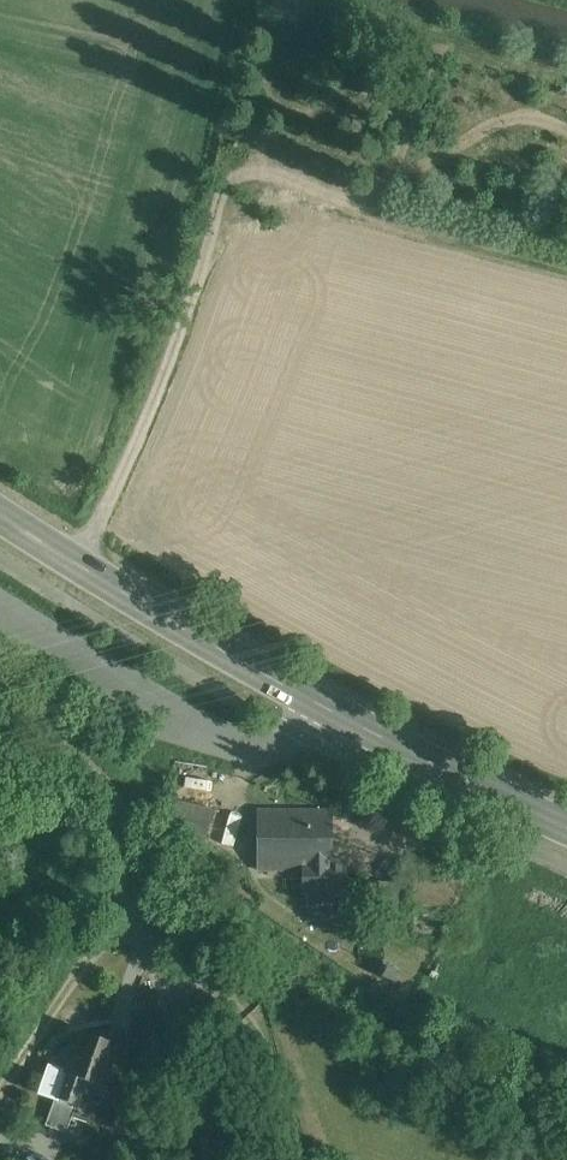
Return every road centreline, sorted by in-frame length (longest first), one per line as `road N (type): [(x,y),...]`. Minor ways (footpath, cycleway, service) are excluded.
road 1 (track): [(75,560),(151,401),(191,263),(254,198),(369,210),(566,262)]
road 2 (primary): [(0,510),(314,694),(566,822)]
road 3 (track): [(210,1159),(135,890)]
road 4 (track): [(135,890),(125,815),(0,700)]

